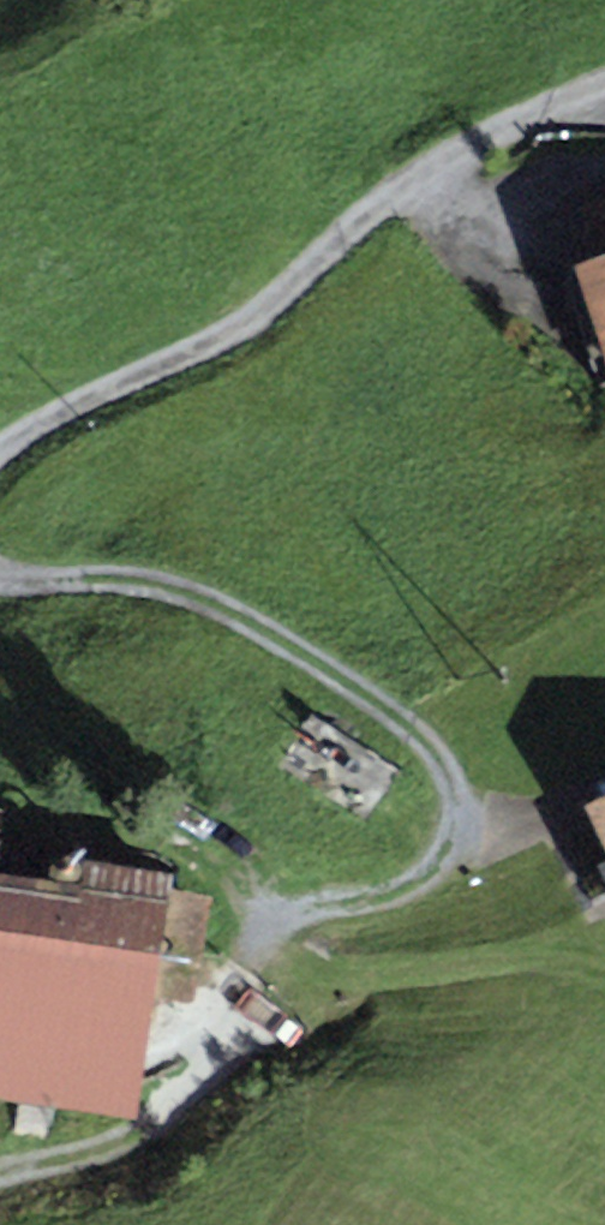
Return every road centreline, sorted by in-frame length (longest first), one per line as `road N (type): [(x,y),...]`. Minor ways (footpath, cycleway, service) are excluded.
road 1 (unclassified): [(0,550),(237,596),(410,699),(479,791),(470,859),(295,918)]
road 2 (unclassified): [(604,79),(456,145),(360,217),(286,290),(55,401),(0,443)]
road 3 (track): [(295,918),(204,1017),(168,1121),(147,1148),(0,1184)]

